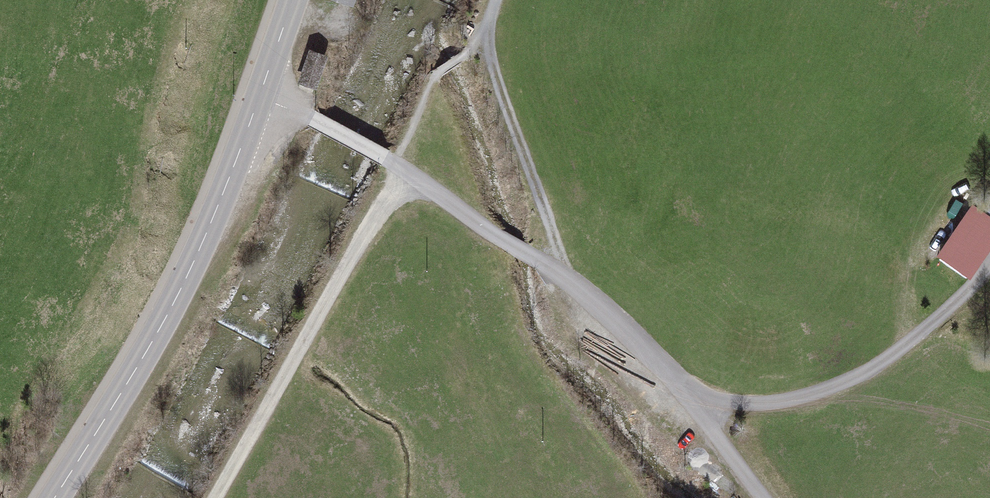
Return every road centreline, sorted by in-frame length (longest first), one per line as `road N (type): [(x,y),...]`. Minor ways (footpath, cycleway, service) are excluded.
road 1 (residential): [(262,94),(385,159),(644,338),(766,497)]
road 2 (secondary): [(262,94),(160,327),(54,497)]
road 3 (track): [(406,178),(212,497)]
road 4 (track): [(563,277),(483,37)]

